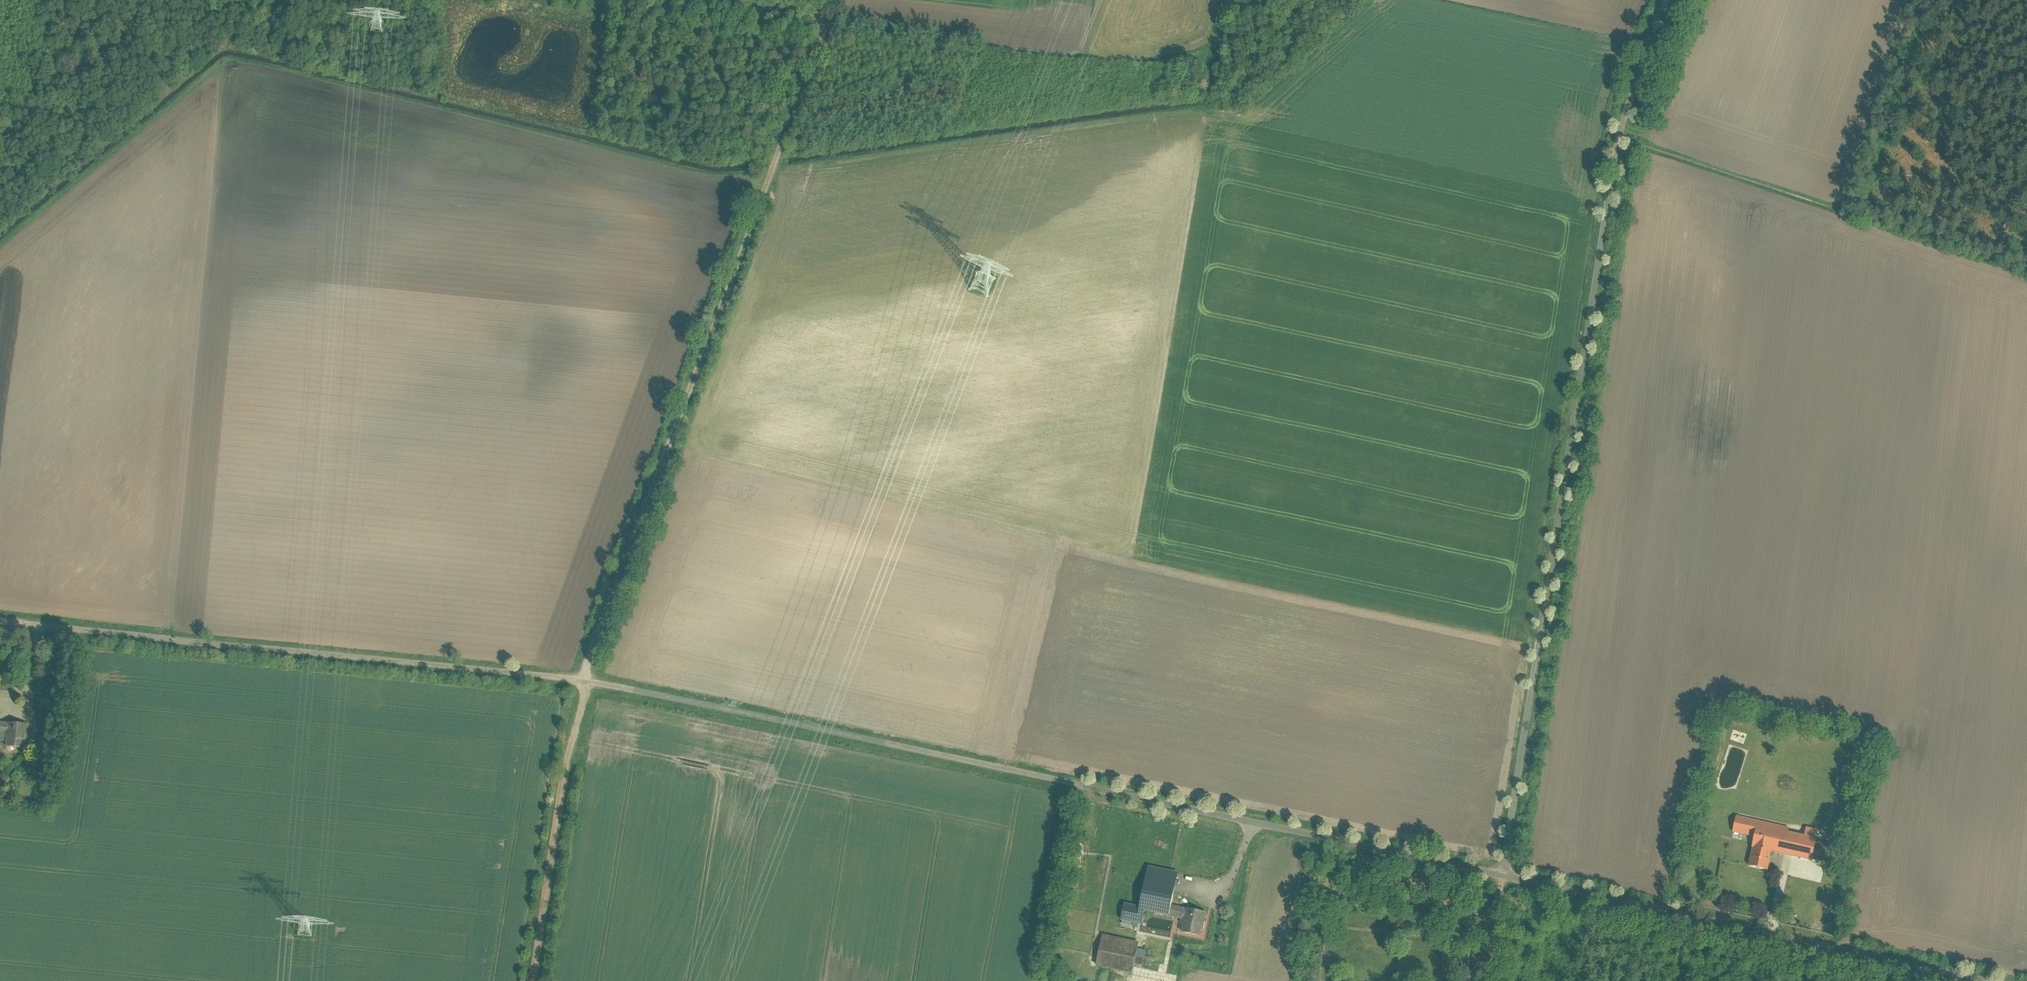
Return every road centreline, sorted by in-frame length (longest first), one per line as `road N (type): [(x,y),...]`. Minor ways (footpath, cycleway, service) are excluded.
road 1 (unclassified): [(0,623),(591,682),(1501,873)]
road 2 (track): [(825,0),(812,60),(583,681),(534,980)]
road 3 (unclassified): [(1665,0),(1615,146),(1501,873)]
road 4 (unclassified): [(1501,873),(1994,980)]

